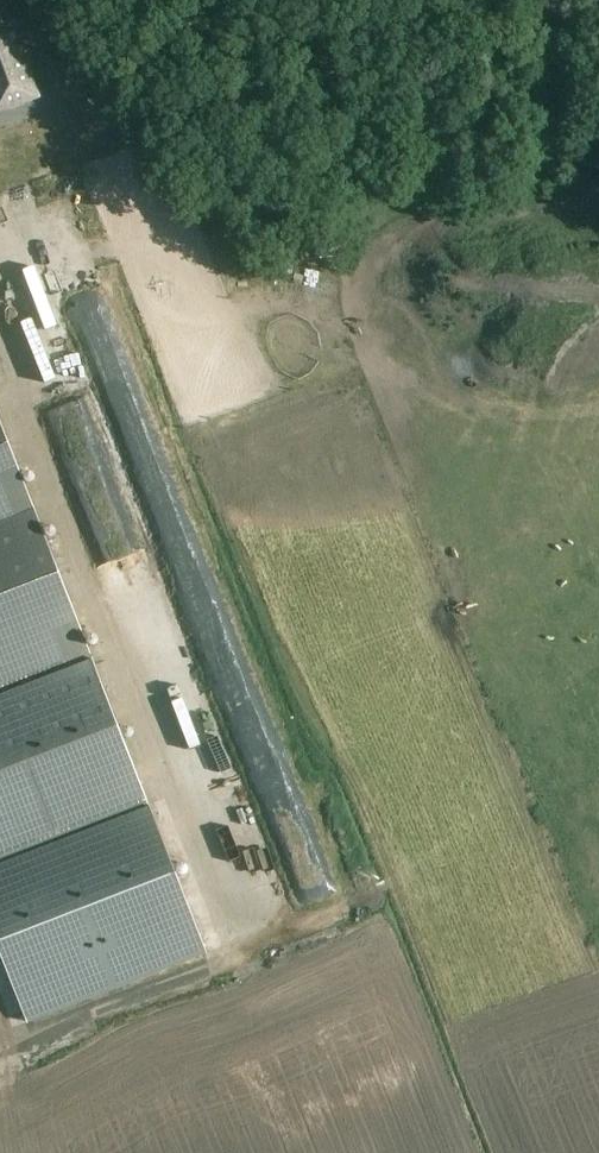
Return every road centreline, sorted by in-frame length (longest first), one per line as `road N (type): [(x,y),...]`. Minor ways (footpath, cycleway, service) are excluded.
road 1 (track): [(524,0),(598,176)]

